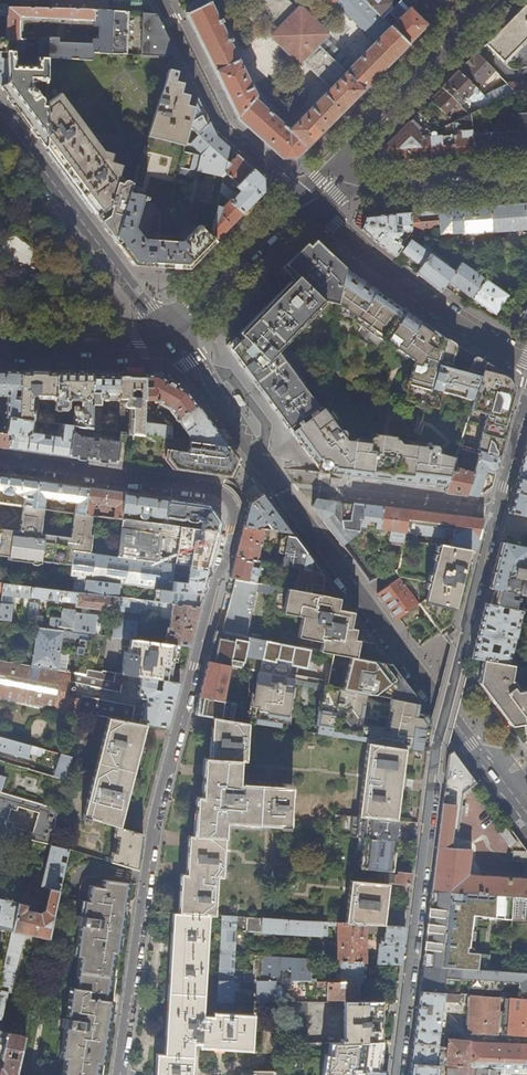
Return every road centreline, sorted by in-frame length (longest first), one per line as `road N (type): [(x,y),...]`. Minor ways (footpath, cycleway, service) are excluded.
road 1 (residential): [(396,1074),(435,747),(526,402)]
road 2 (tertiary): [(173,334),(526,822)]
road 3 (residential): [(220,491),(230,501),(232,523),(156,818),(120,1074)]
road 4 (tertiary): [(0,111),(173,334)]
road 5 (residential): [(306,202),(406,287),(526,360)]
road 6 (residential): [(160,0),(230,134),(306,202)]
road 7 (residential): [(329,165),(493,0)]
road 8 (residential): [(0,459),(220,491)]
road 9 (residential): [(173,334),(306,202)]
road 10 (residential): [(526,176),(375,187),(347,182)]
road 11 (tertiary): [(0,349),(140,348),(173,334)]

